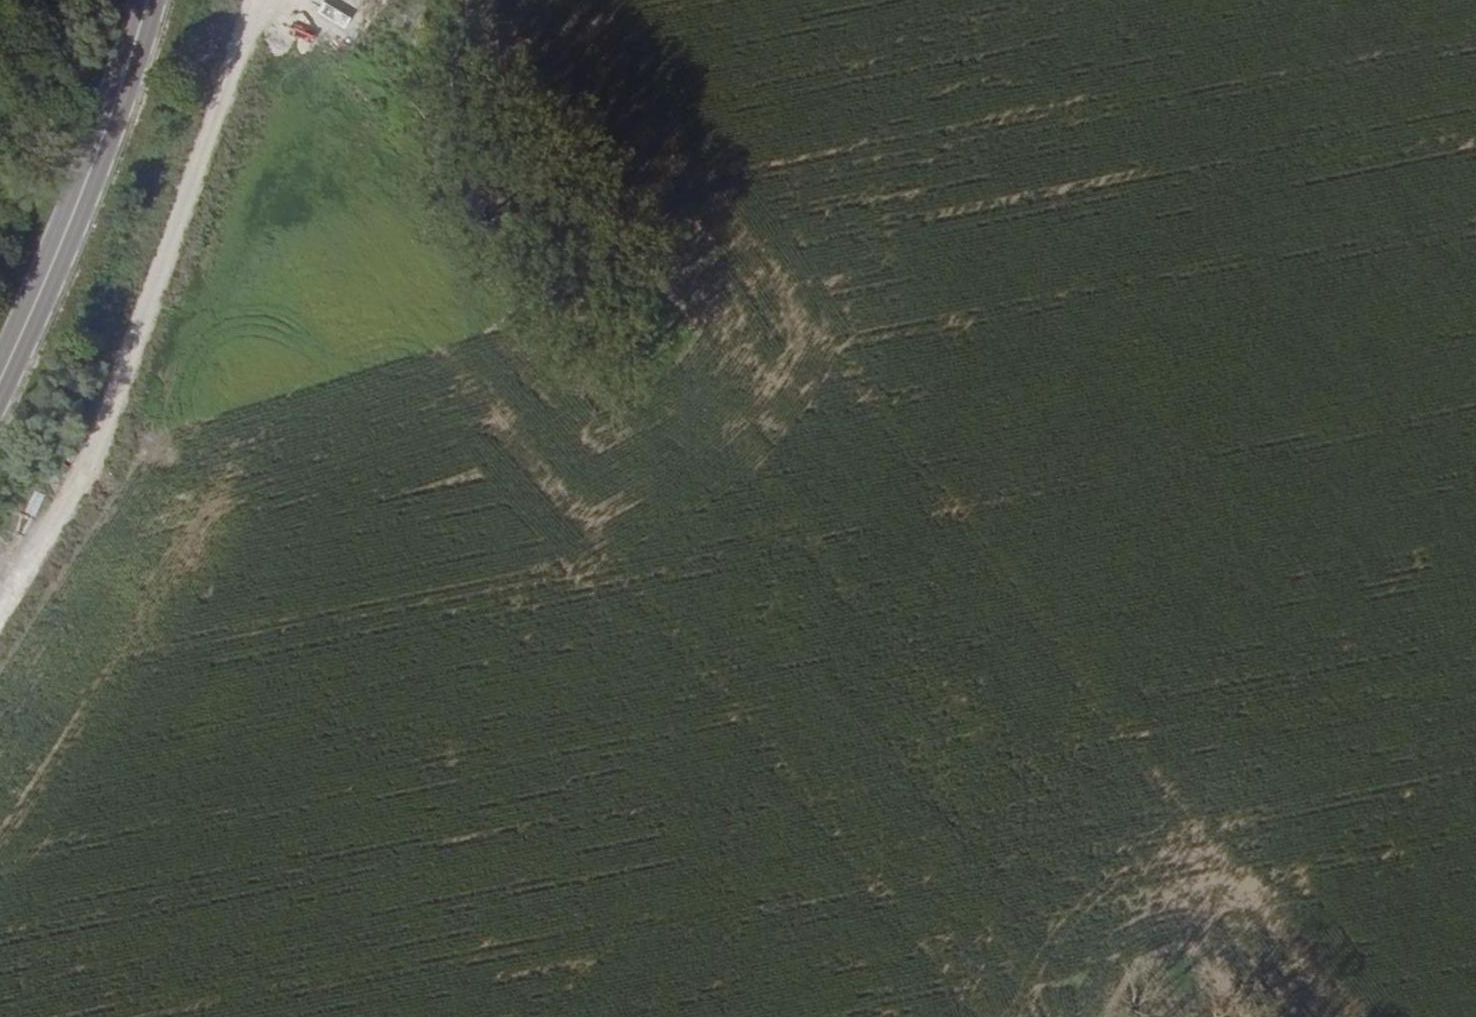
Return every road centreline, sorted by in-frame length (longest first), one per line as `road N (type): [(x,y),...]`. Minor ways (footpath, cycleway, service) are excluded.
road 1 (track): [(250,0),(218,126),(132,361),(65,509),(0,609)]
road 2 (secondary): [(146,0),(130,63),(0,382)]

